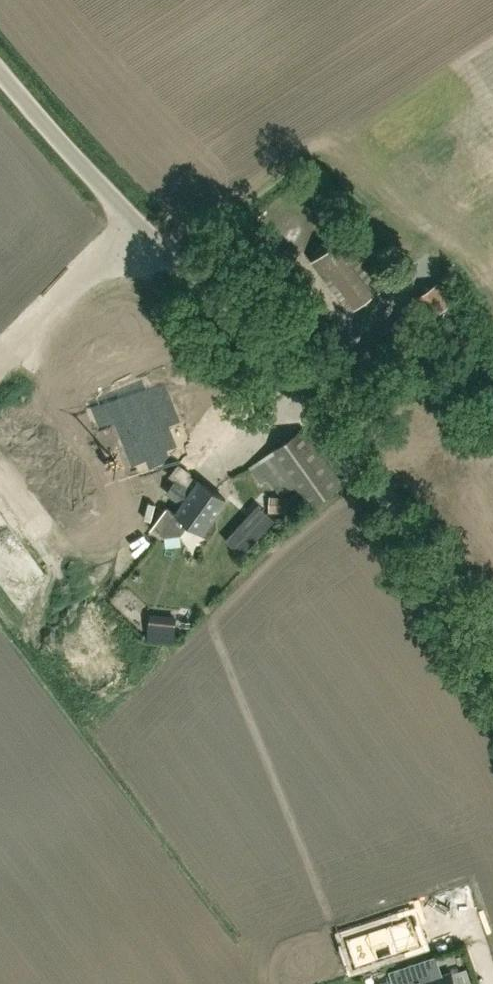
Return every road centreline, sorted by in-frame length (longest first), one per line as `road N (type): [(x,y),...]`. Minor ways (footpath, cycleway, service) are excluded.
road 1 (unclassified): [(492,648),(421,537),(301,392),(0,68)]

